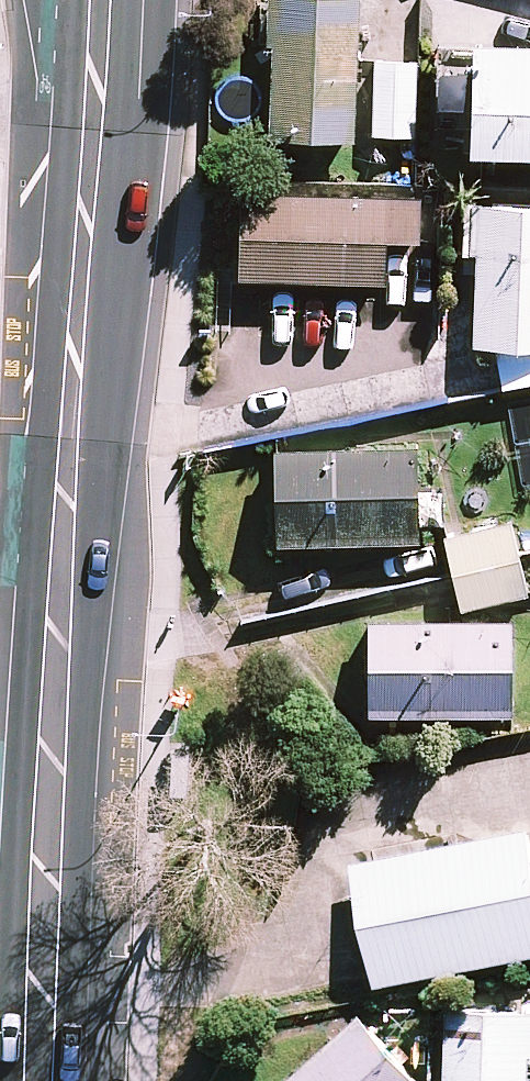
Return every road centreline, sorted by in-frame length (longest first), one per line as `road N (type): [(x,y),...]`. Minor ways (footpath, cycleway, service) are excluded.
road 1 (secondary): [(41,1080),(92,82)]

